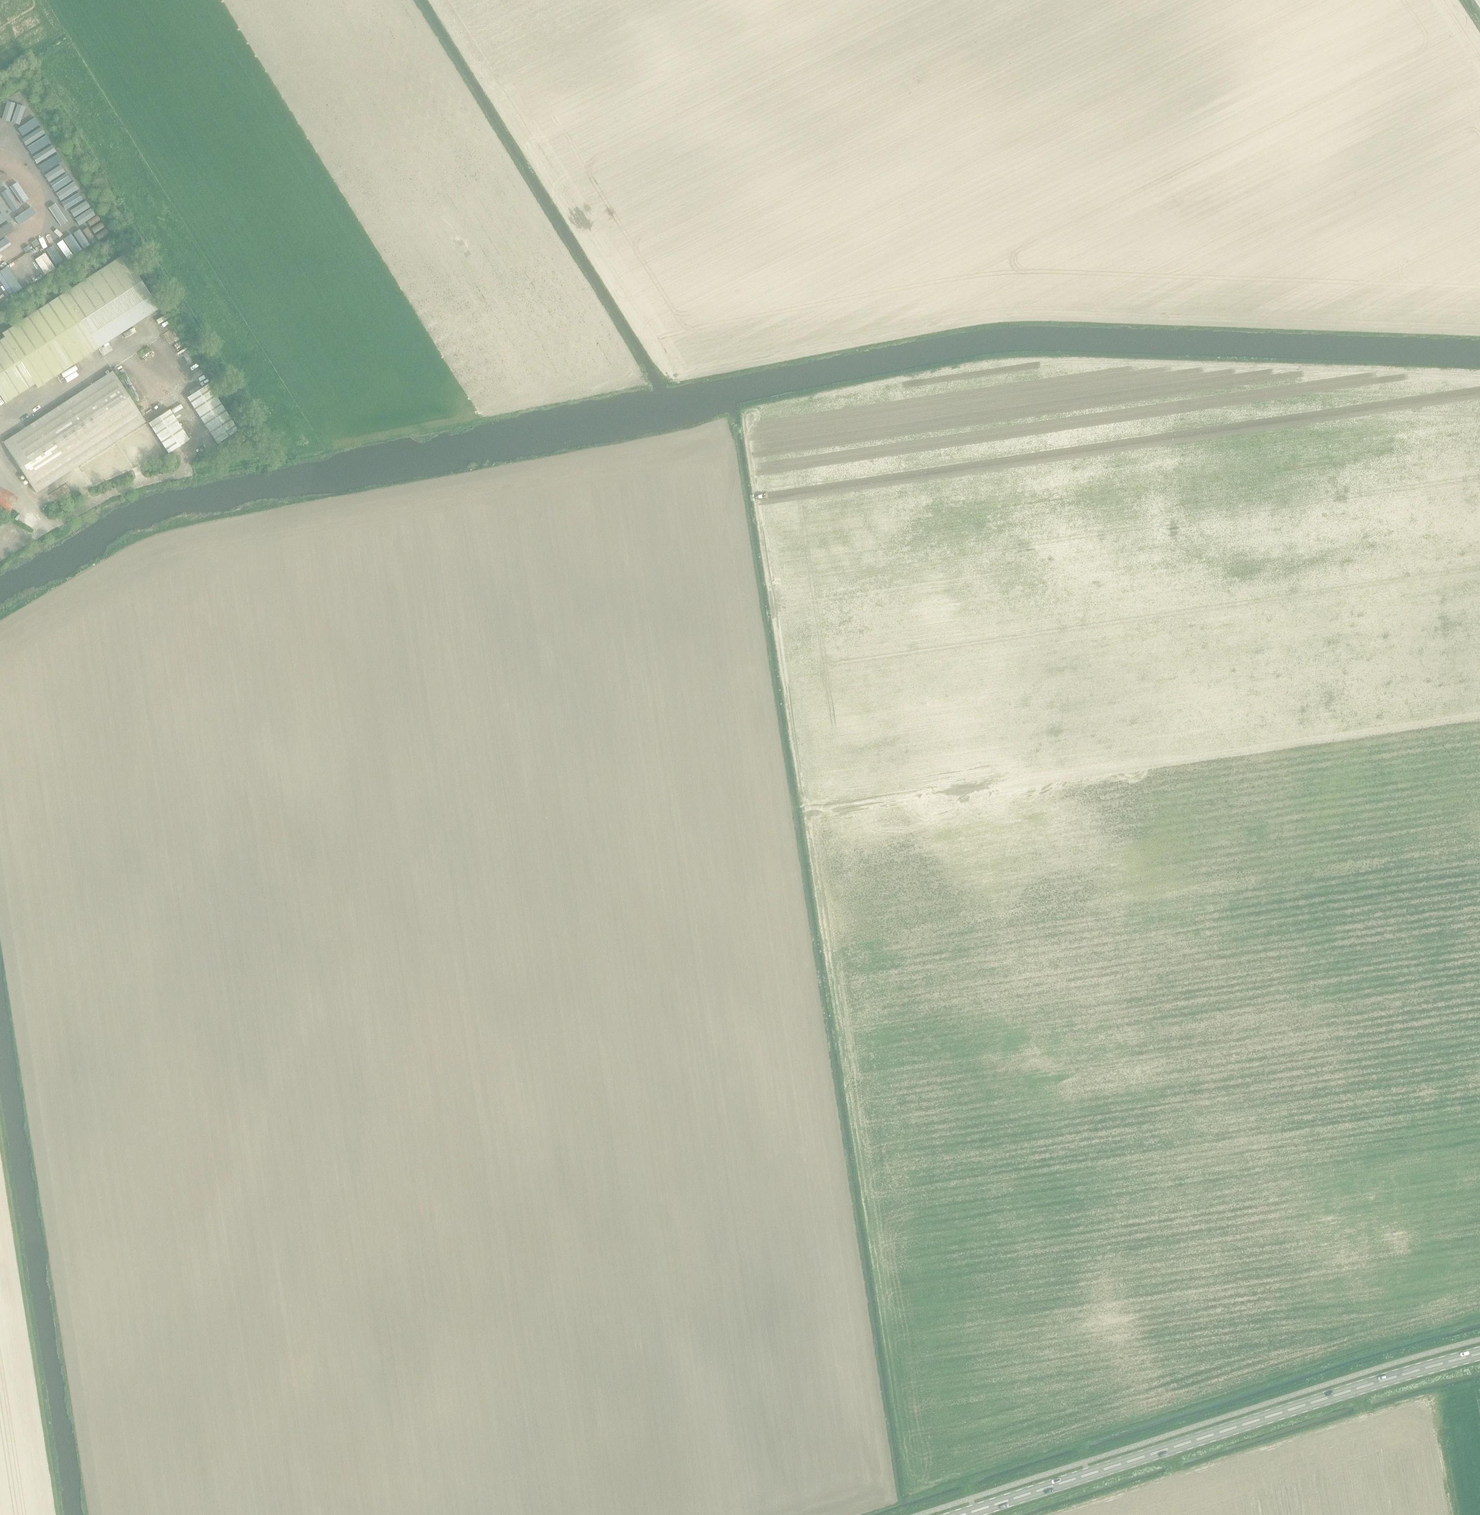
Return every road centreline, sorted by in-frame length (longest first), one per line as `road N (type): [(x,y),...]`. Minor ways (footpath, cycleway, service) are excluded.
road 1 (primary): [(960,1514),(1479,1353)]

